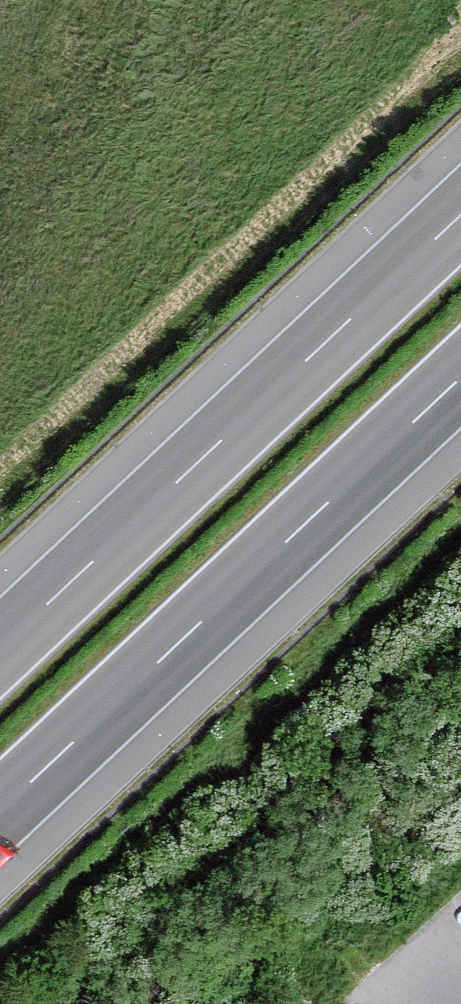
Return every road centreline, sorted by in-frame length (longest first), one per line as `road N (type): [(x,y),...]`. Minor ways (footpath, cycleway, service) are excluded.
road 1 (motorway): [(460,215),(0,649)]
road 2 (motorway): [(0,811),(460,378)]

